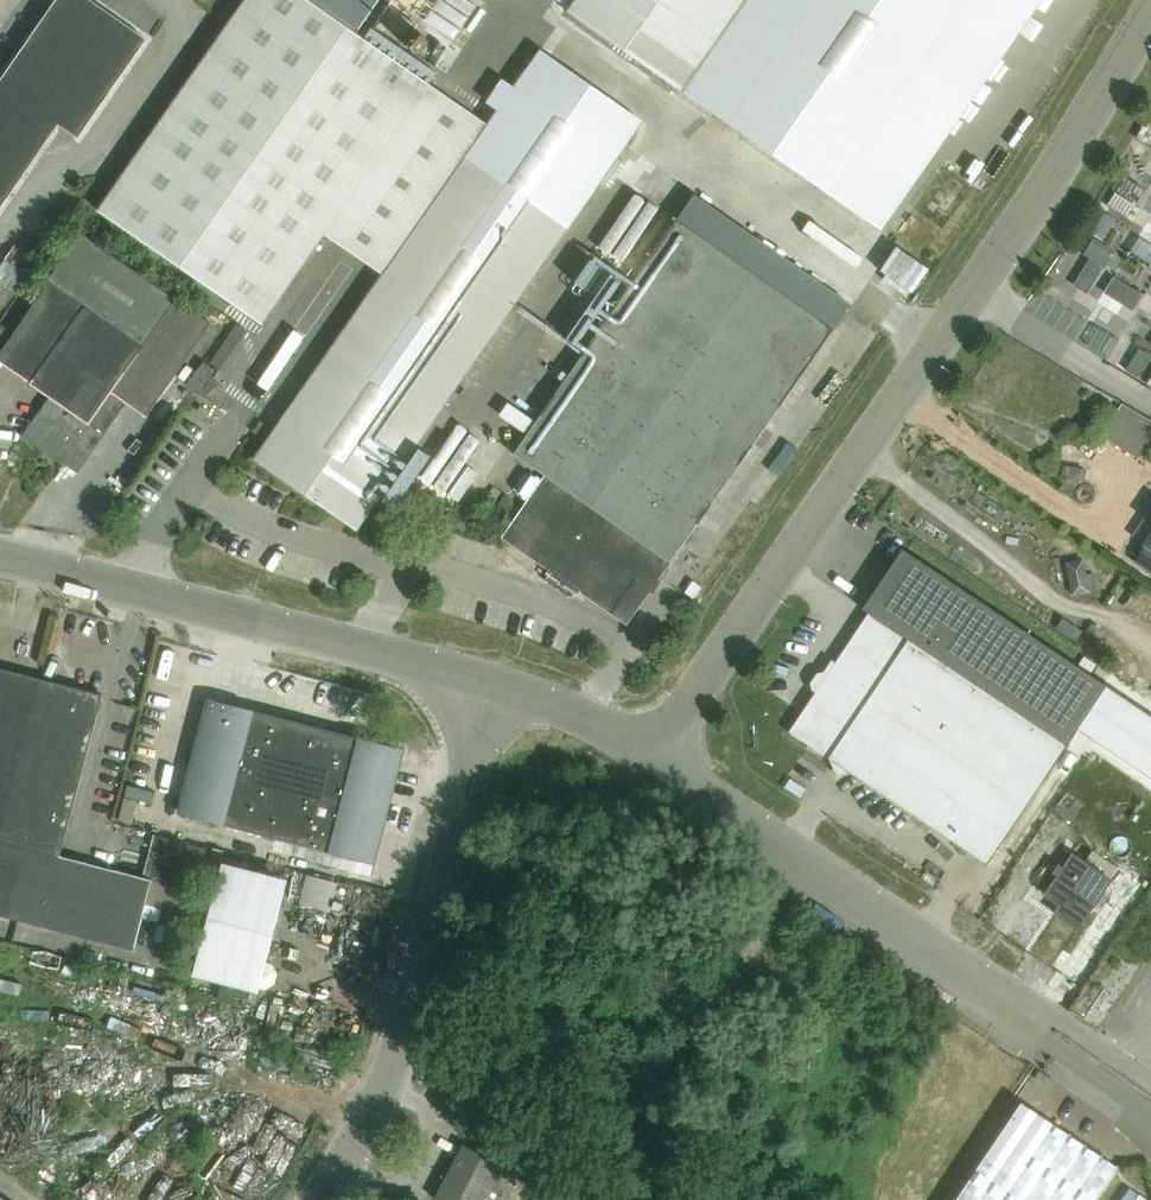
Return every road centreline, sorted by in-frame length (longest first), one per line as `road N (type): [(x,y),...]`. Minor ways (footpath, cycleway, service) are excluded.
road 1 (unclassified): [(662,759),(910,402),(1150,12)]
road 2 (unclassified): [(332,1199),(357,1164),(402,1048),(491,683)]
road 3 (unclassified): [(491,683),(0,555)]
road 4 (unclassified): [(1018,1004),(662,759)]
road 5 (unclassified): [(662,759),(491,683)]

